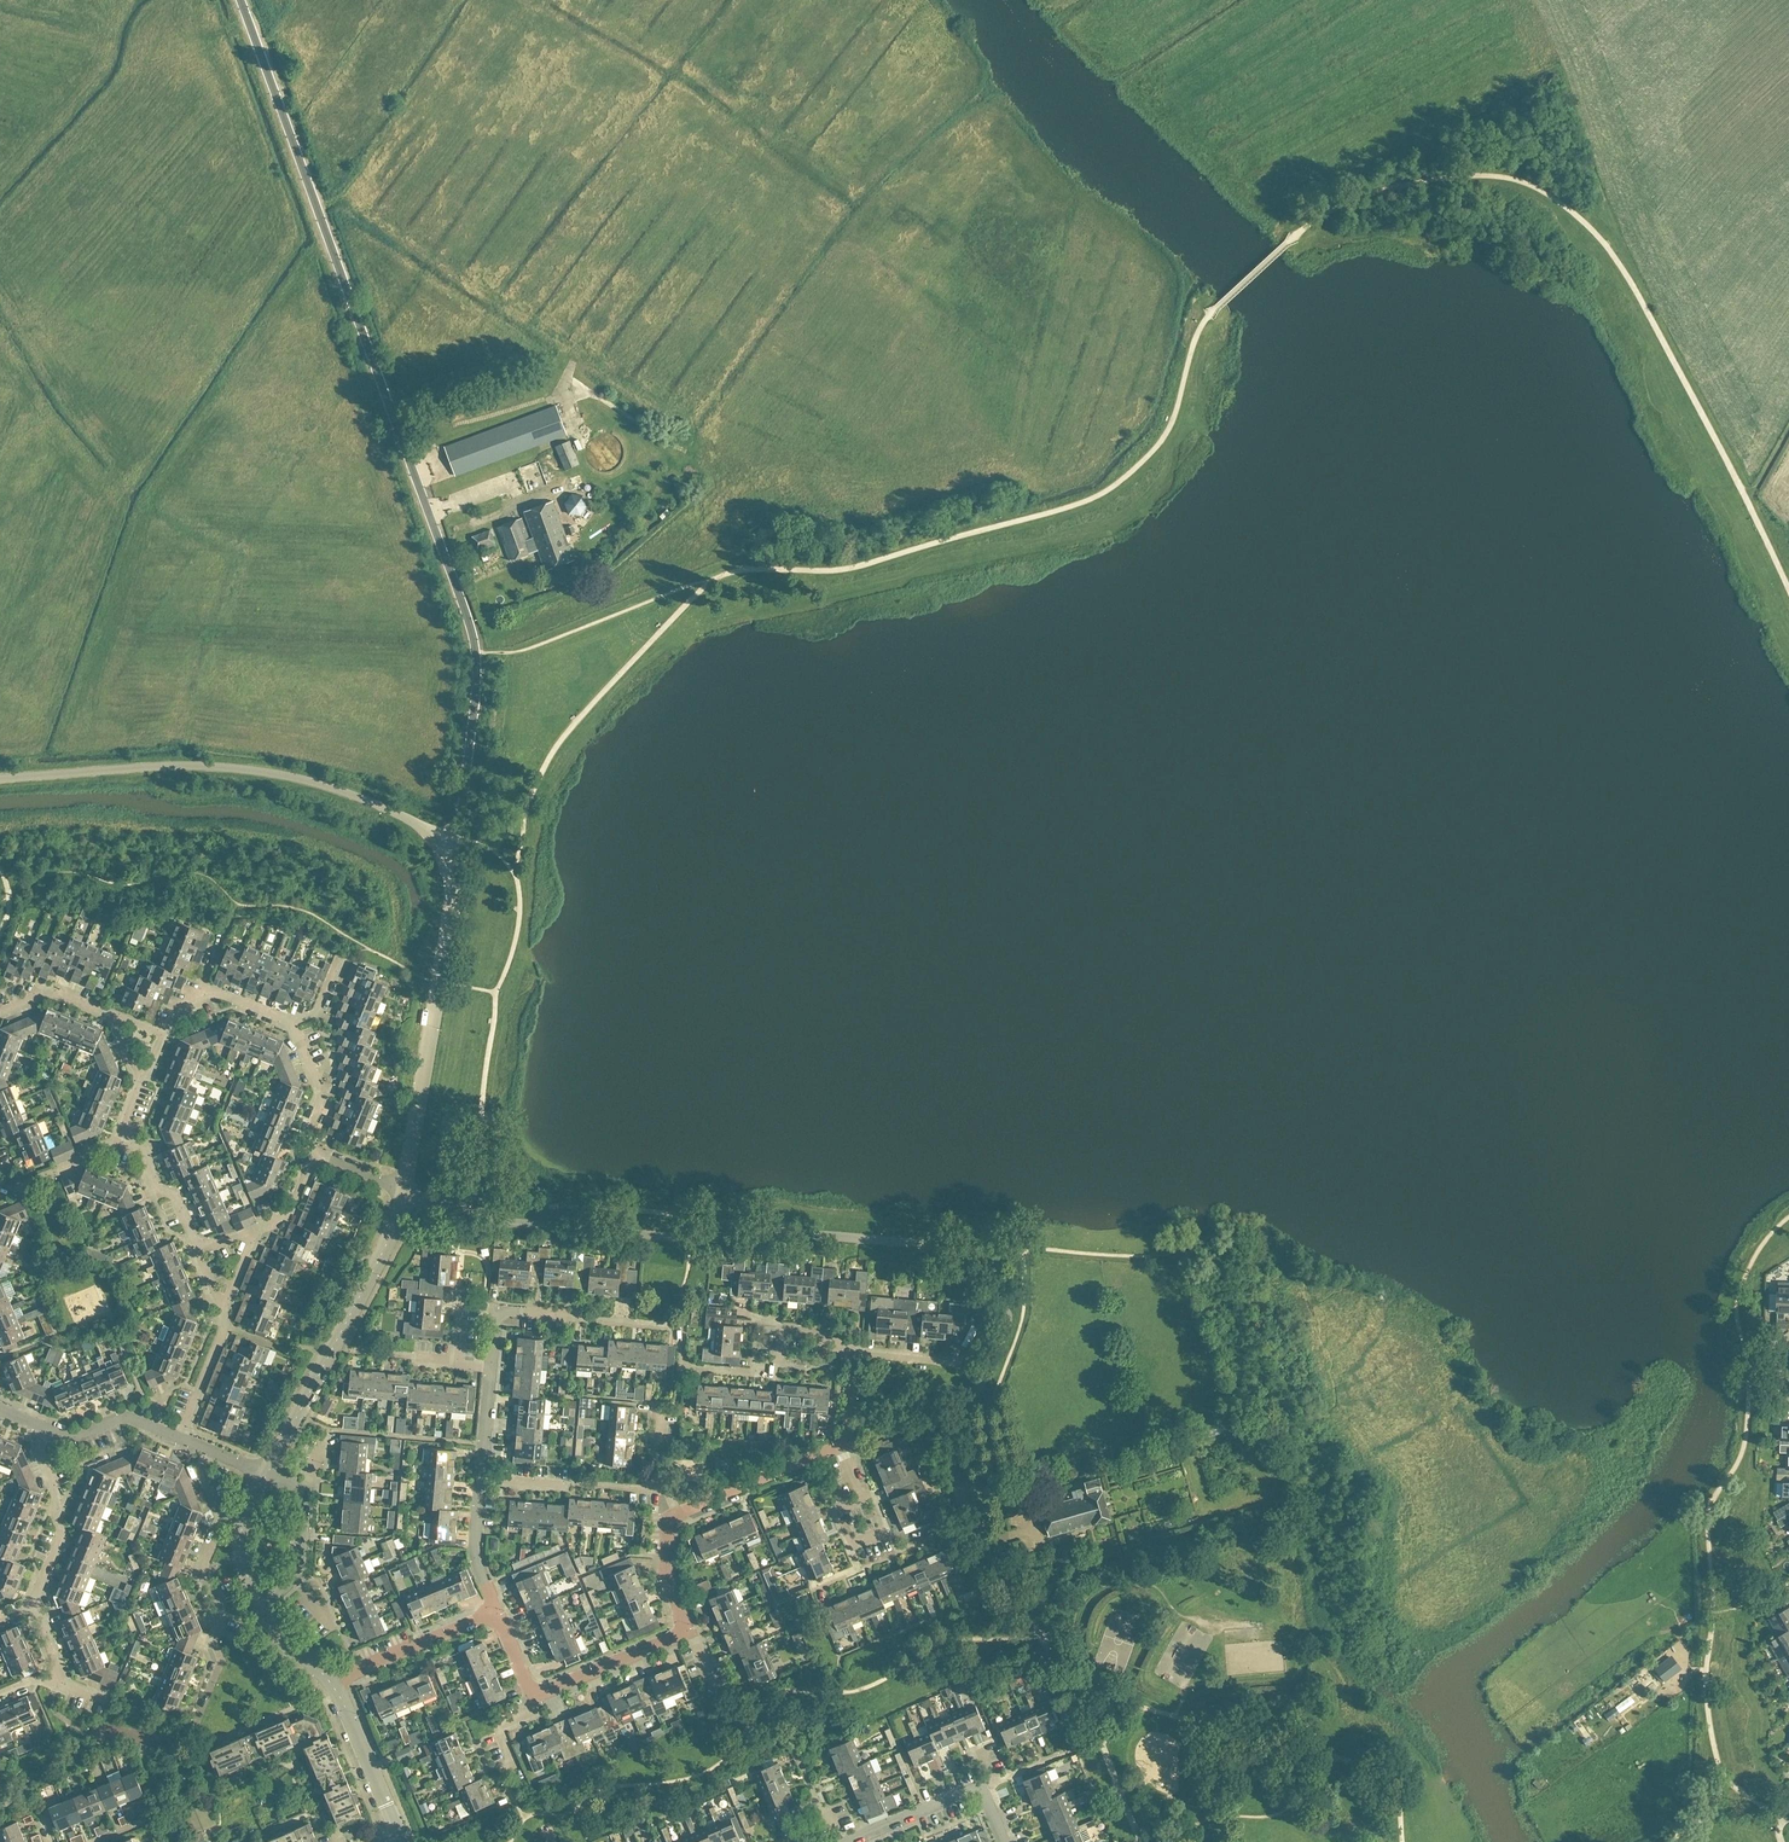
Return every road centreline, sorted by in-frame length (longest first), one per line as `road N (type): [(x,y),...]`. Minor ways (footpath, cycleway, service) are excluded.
road 1 (residential): [(405,1193),(504,1223),(711,1241),(782,1232),(979,1252),(998,1279),(1005,1328),(943,1440),(986,1552)]
road 2 (unclassified): [(440,848),(460,826),(476,683),(472,634),(240,0)]
road 3 (residential): [(496,1614),(531,1697),(687,1631),(665,1575),(672,1520),(837,1447)]
road 4 (residential): [(496,1614),(474,1553),(496,1311),(683,1327)]
road 5 (unclassified): [(440,848),(389,811),(266,772),(180,766),(0,778)]
road 6 (residential): [(267,1473),(405,1193)]
road 7 (residential): [(197,1721),(218,1661),(210,1642),(220,1615),(202,1572),(222,1518),(203,1469),(210,1450)]
road 8 (residential): [(405,1193),(445,939)]
road 9 (residential): [(677,1403),(680,1365),(755,1371),(779,1357),(781,1332),(855,1352)]
road 10 (residential): [(48,1430),(39,1447),(62,1503),(56,1518),(63,1534),(33,1606)]
road 11 (residential): [(332,1686),(496,1614)]
road 12 (residential): [(261,1608),(296,1574),(305,1490),(267,1473)]
road 13 (residential): [(397,1839),(332,1686)]
road 14 (residential): [(197,1253),(173,1196),(157,1190),(141,1153),(115,1142)]
road 15 (residential): [(315,1155),(305,1135),(321,1097),(289,1021)]
road 16 (residential): [(261,1608),(240,1541),(267,1473)]
road 17 (residential): [(181,1438),(128,1417),(71,1438),(48,1430)]
road 18 (residential): [(851,1841),(979,1788)]
road 19 (residential): [(181,1438),(225,1328),(221,1311)]
road 20 (residential): [(0,1010),(49,990),(112,1016)]

